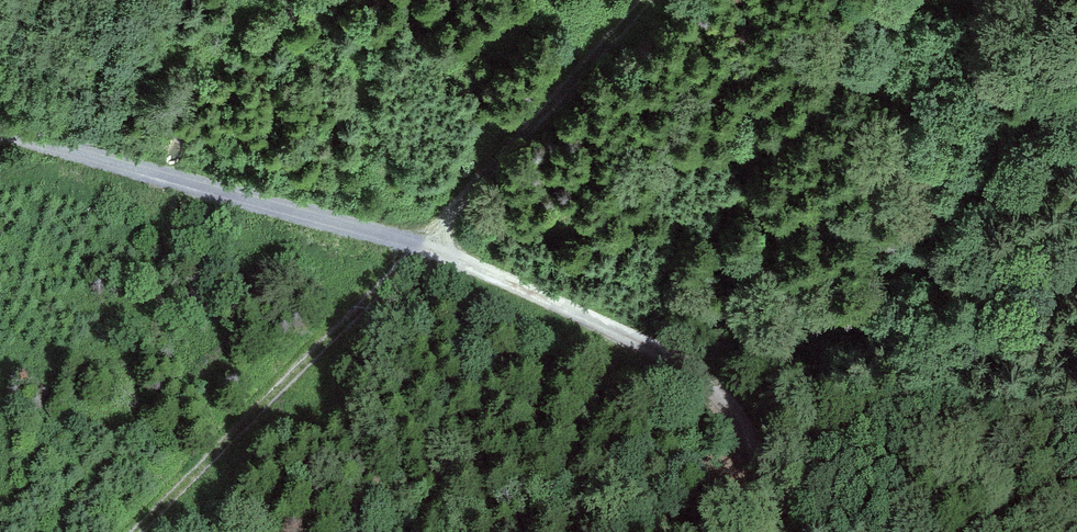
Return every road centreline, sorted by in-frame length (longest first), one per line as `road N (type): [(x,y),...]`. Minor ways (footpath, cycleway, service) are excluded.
road 1 (track): [(780,531),(773,481),(749,425),(713,385),(596,323),(427,241),(0,138)]
road 2 (track): [(657,0),(135,531)]

